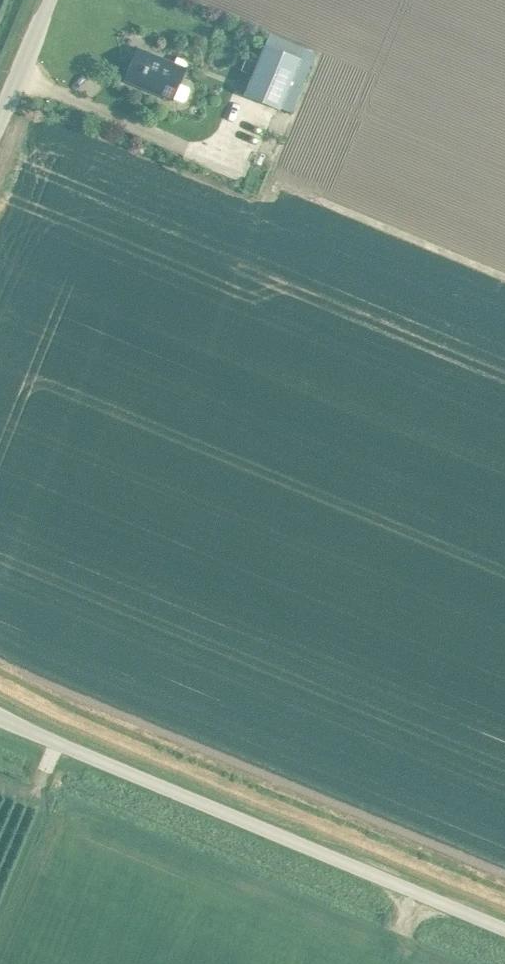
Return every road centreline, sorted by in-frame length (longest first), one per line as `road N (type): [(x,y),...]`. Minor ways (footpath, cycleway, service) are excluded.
road 1 (unclassified): [(0,722),(504,929)]
road 2 (unclassified): [(0,132),(54,0)]

